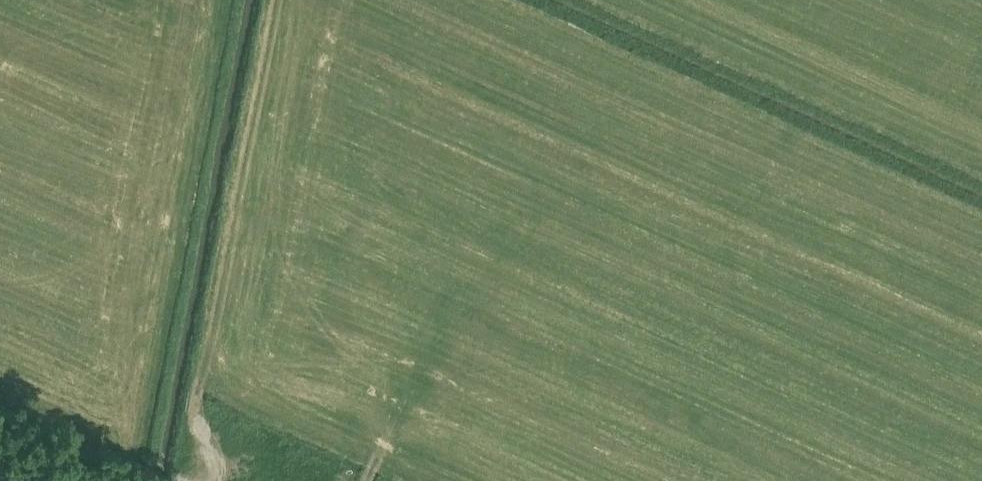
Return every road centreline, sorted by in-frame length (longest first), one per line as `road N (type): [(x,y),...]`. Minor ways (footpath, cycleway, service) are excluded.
road 1 (track): [(153,480),(0,412)]

